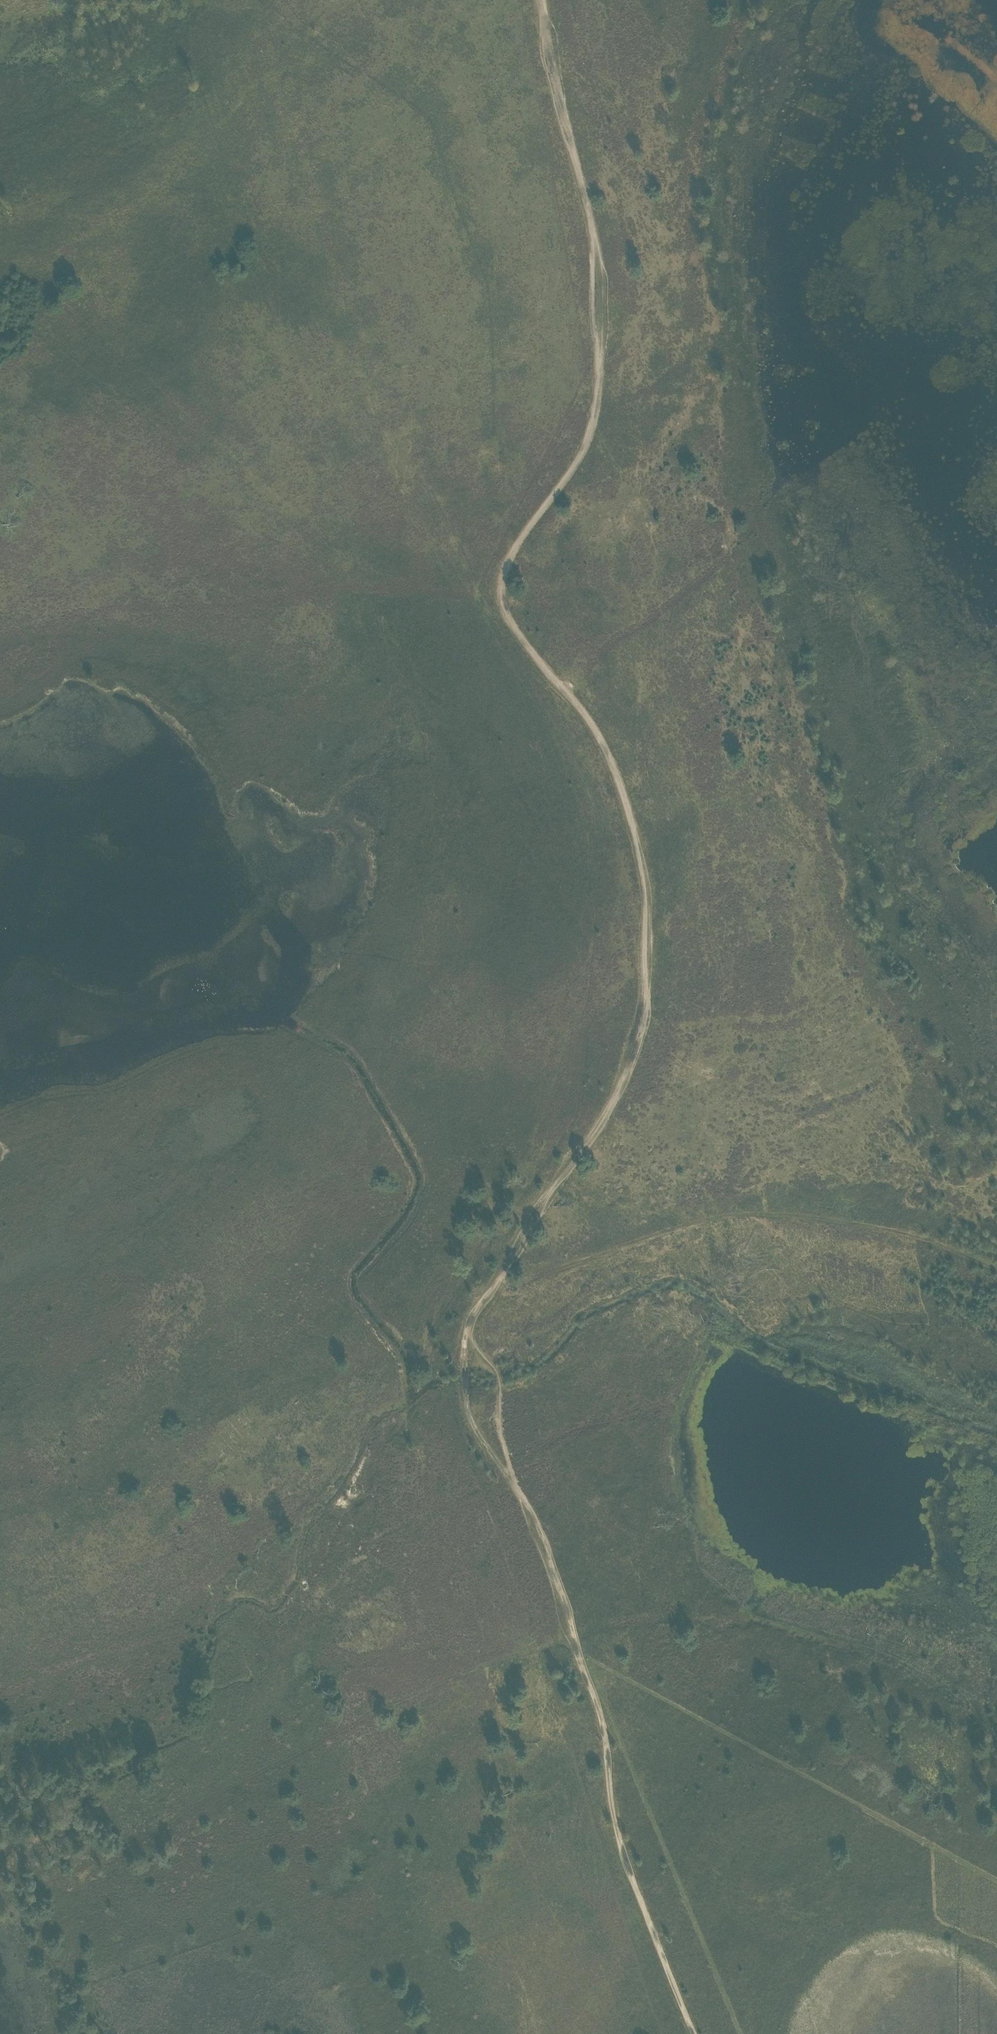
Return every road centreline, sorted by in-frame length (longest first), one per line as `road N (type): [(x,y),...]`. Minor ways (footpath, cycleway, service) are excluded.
road 1 (track): [(543,0),(594,245),(600,389),(590,440),(515,551),(500,602),(589,721),(612,769),(643,876),(642,1019),(609,1109),(466,1326)]
road 2 (track): [(514,1486),(562,1599),(605,1734),(619,1836),(694,2033)]
road 3 (track): [(466,1326),(470,1418),(514,1486)]

